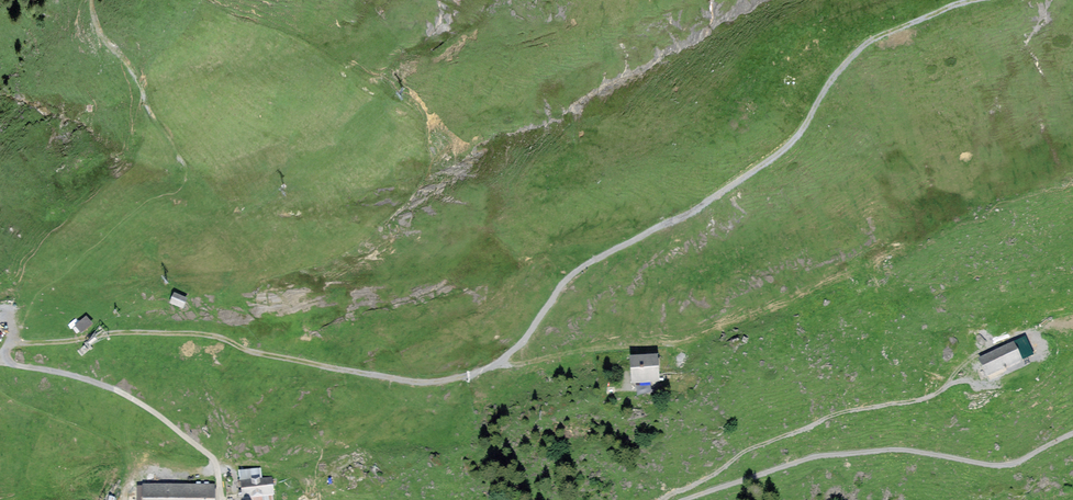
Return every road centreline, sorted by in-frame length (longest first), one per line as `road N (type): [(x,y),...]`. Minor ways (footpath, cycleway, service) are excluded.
road 1 (track): [(676,499),(817,453),(895,446),(992,462),(1017,459),(1072,431)]
road 2 (track): [(658,499),(740,449),(829,413),(934,395)]
road 3 (track): [(0,359),(94,375),(156,408),(213,457),(222,499)]

